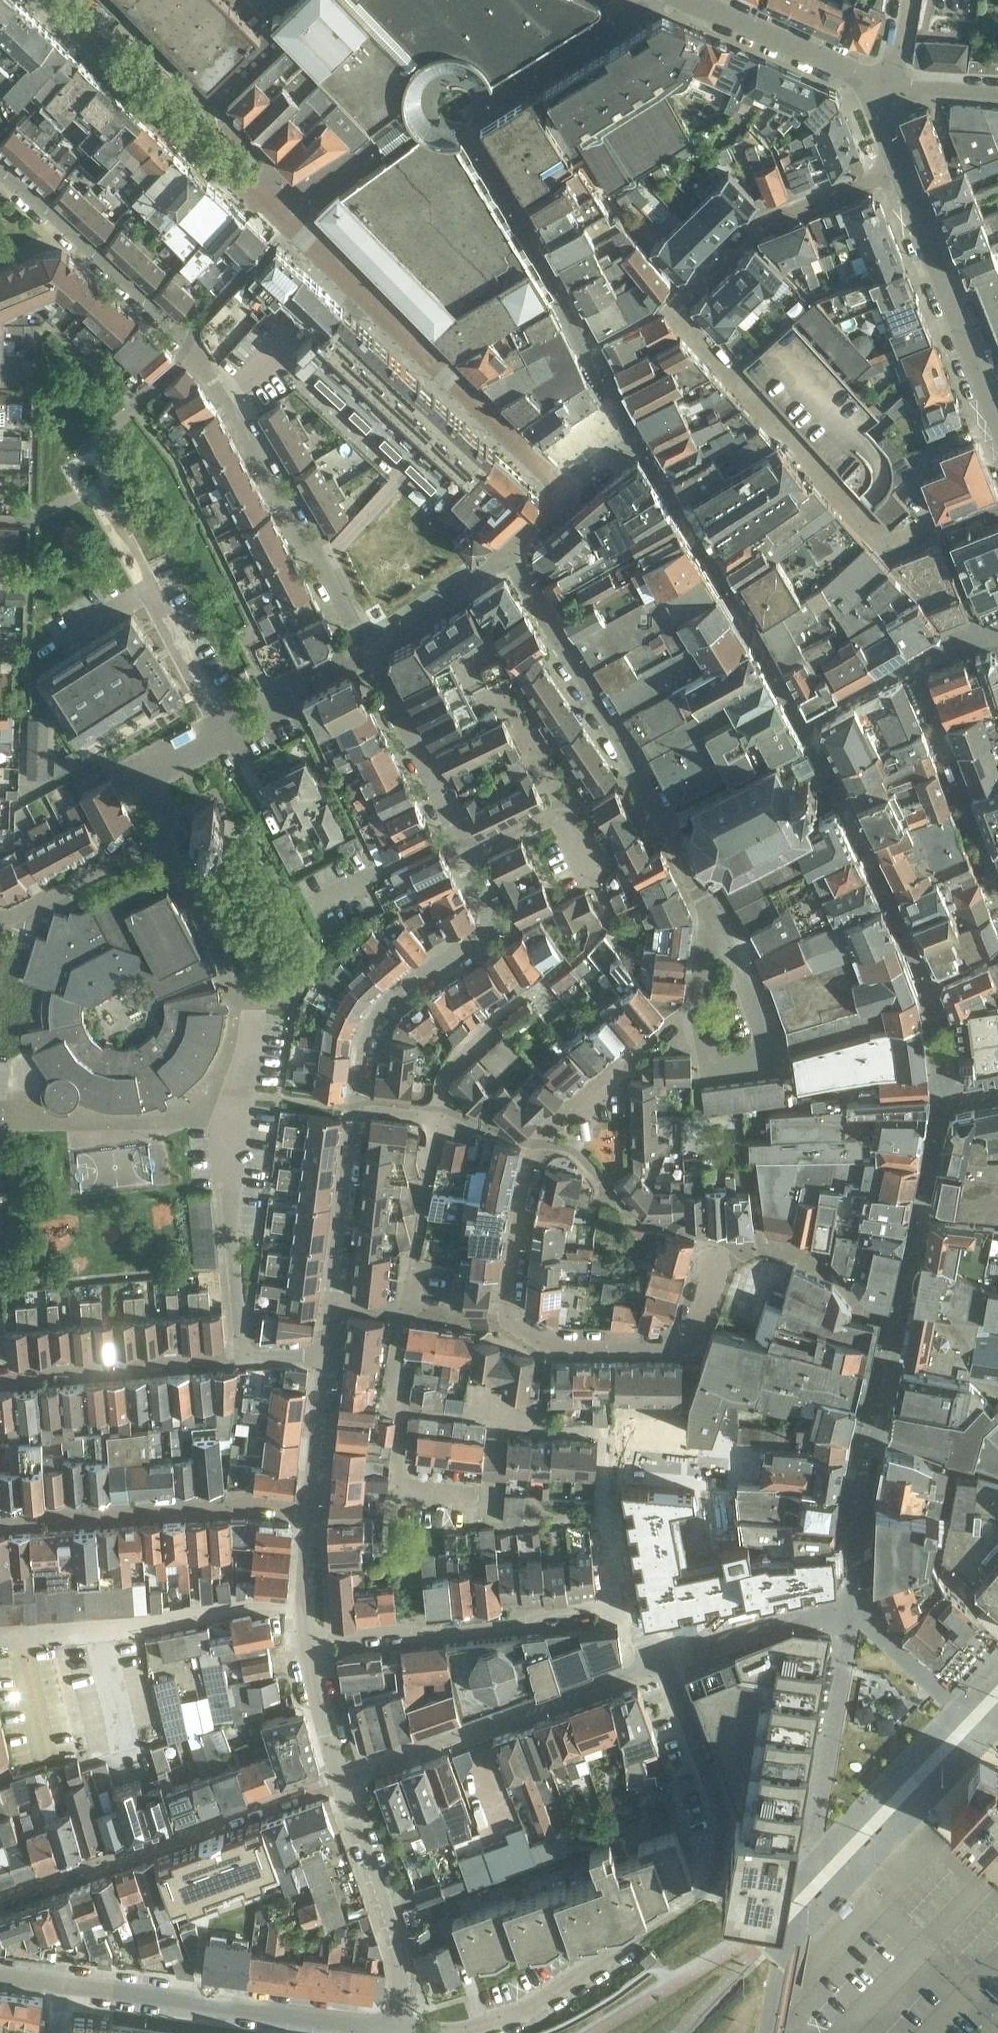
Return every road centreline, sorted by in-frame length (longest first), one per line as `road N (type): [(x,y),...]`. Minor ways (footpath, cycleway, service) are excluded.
road 1 (residential): [(767,1246),(726,1245),(688,1346),(550,1343),(504,1319),(534,1144),(693,1005)]
road 2 (residential): [(898,170),(754,225),(672,304),(890,549),(997,504)]
road 3 (residential): [(0,171),(185,339),(242,423),(362,648)]
road 4 (residential): [(444,2032),(544,2001),(713,1883),(722,1817),(671,1677),(651,1665)]
road 5 (residential): [(717,937),(616,727),(507,547)]
road 6 (residential): [(537,521),(564,493),(289,222)]
road 7 (residential): [(396,2028),(0,1973)]
road 8 (residential): [(0,1894),(340,1773)]
road 9 (residential): [(243,1356),(228,1190),(255,1009)]
road 10 (residential): [(636,1611),(398,1630),(308,1646)]
road 11 (residential): [(651,1665),(340,1773)]
road 12 (residential): [(289,222),(53,0)]
road 13 (residential): [(0,1521),(224,1505),(312,1507)]
road 14 (residential): [(362,1104),(384,1002),(491,928),(464,855)]
road 15 (residential): [(106,0),(305,208),(289,222)]
road 16 (residential): [(0,1636),(253,1606),(306,1609)]
road 17 (residential): [(898,170),(997,429)]
road 18 (residential): [(396,2028),(403,1972),(340,1773)]
road 19 (residential): [(693,1005),(710,1064),(730,1072),(761,1058),(750,1001),(717,937)]
road 20 (residential): [(218,723),(148,592),(64,643)]
road 21 (residential): [(243,1356),(0,1376)]
road 22 (residential): [(438,1115),(460,1046),(587,946)]
road 23 (residential): [(455,836),(362,648)]
road 24 (residential): [(867,83),(677,0)]
road 25 (residential): [(131,851),(175,827),(144,764),(218,723)]
road 26 (residential): [(335,1303),(362,1104)]
road 27 (residential): [(405,1311),(438,1115)]
road 28 (residential): [(403,1411),(397,1486),(477,1495),(502,1528)]
road 29 (residential): [(636,1611),(616,1483),(618,1433)]
road 30 (residential): [(362,648),(451,598),(507,547)]
road 31 (residential): [(565,807),(507,695),(489,704),(481,690)]
road 32 (residential): [(218,723),(362,648)]
road 33 (residential): [(312,1507),(329,1352)]
road 34 (residential): [(316,906),(455,836)]
road 35 (residential): [(0,917),(131,851)]
road 36 (residential): [(618,1433),(486,1421)]
road 37 (residential): [(340,1773),(308,1646)]

